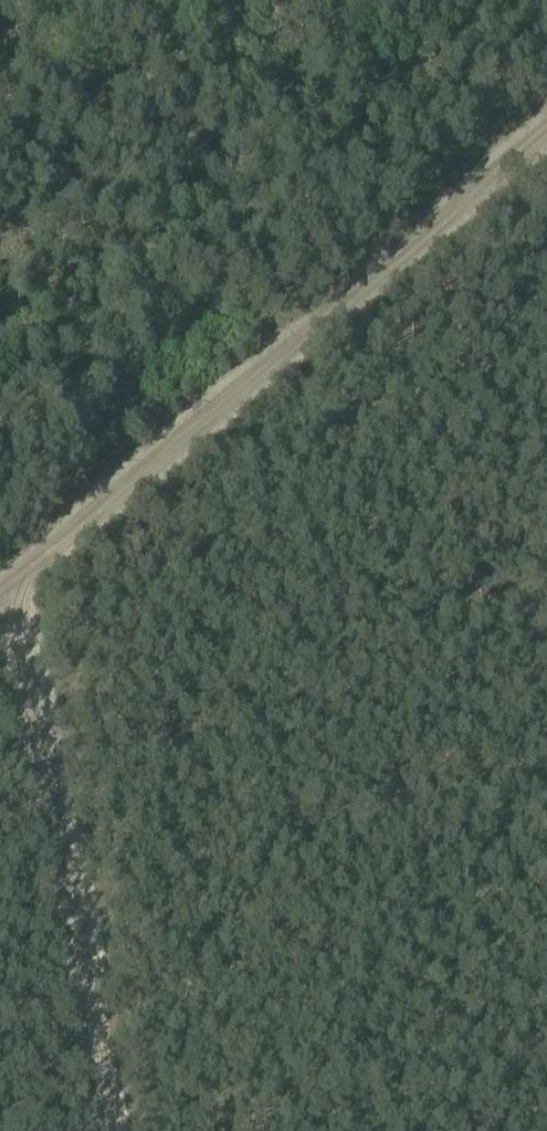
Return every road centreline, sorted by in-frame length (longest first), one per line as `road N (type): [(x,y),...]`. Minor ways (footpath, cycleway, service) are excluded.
road 1 (track): [(0,583),(546,128)]
road 2 (track): [(114,1130),(10,574)]

